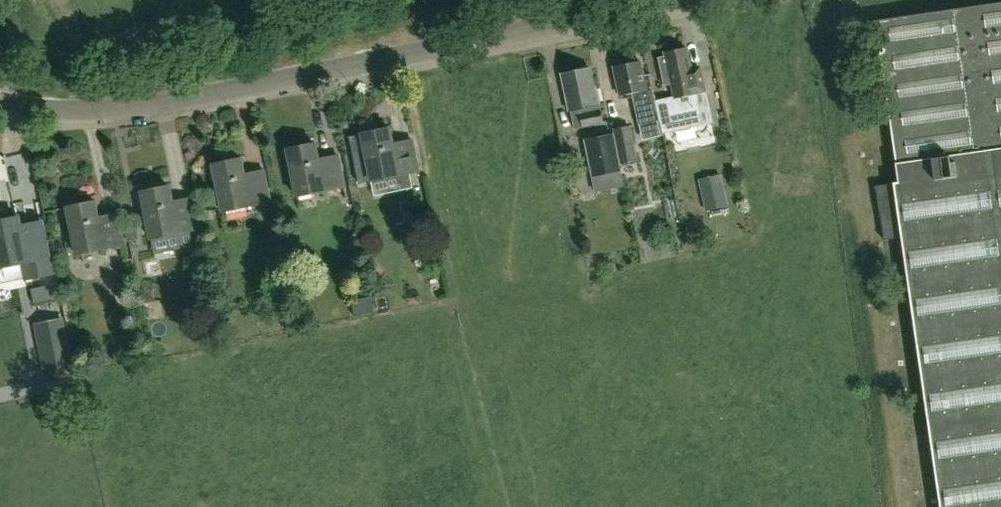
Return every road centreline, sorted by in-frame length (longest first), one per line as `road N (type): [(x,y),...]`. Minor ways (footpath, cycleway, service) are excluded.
road 1 (residential): [(0,104),(159,108),(660,0)]

